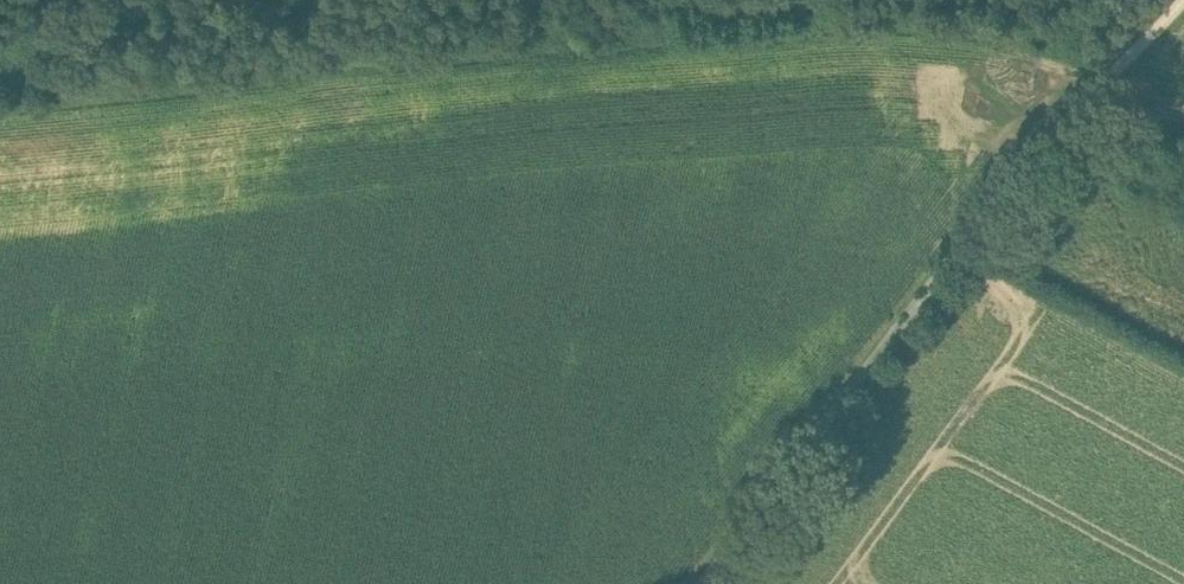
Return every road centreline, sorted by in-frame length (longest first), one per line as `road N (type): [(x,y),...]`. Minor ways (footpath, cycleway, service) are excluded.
road 1 (unclassified): [(1183,0),(943,275),(703,583)]

